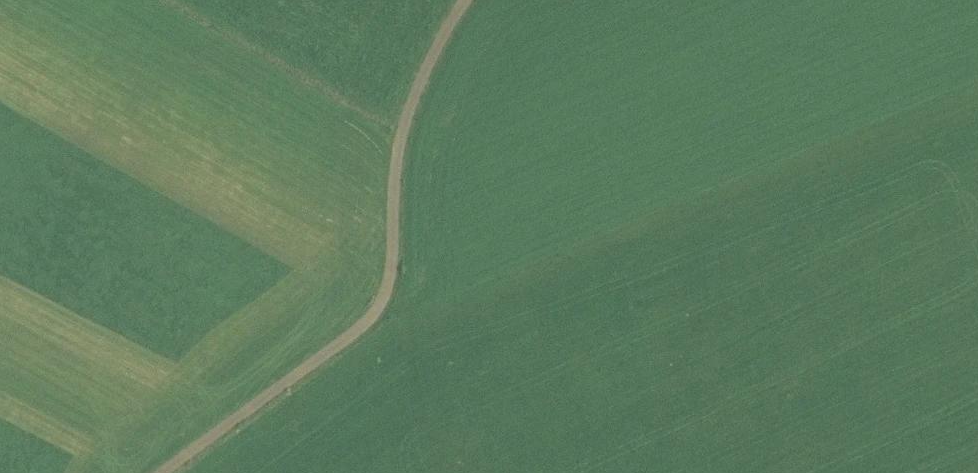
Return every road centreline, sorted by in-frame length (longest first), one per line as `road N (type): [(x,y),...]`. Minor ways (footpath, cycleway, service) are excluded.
road 1 (unclassified): [(153,472),(356,328),(391,257),(402,97),(418,57),(464,0)]

